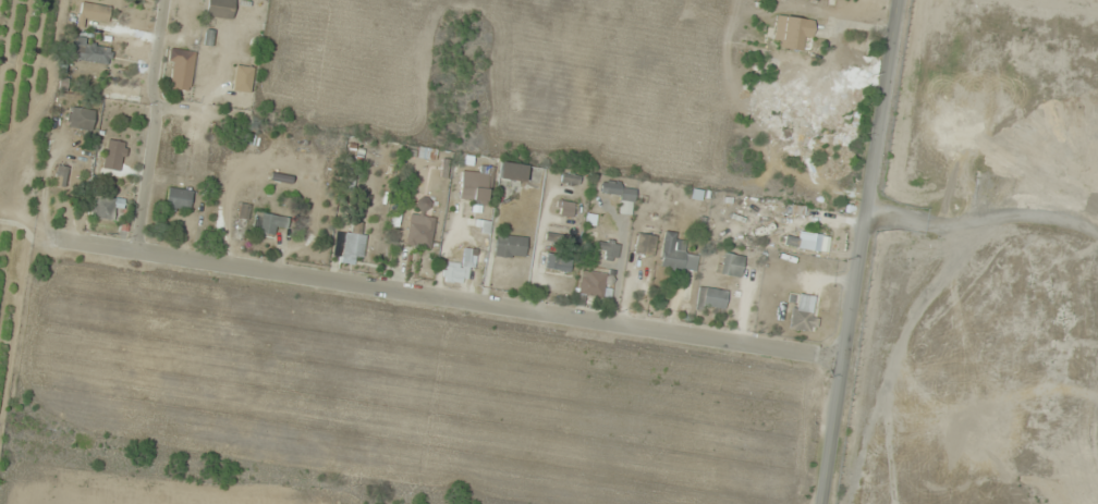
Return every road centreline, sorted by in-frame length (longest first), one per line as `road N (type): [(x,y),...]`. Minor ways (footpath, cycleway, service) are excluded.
road 1 (residential): [(142,235),(841,361)]
road 2 (tertiary): [(821,503),(896,0)]
road 3 (residential): [(165,0),(142,235)]

